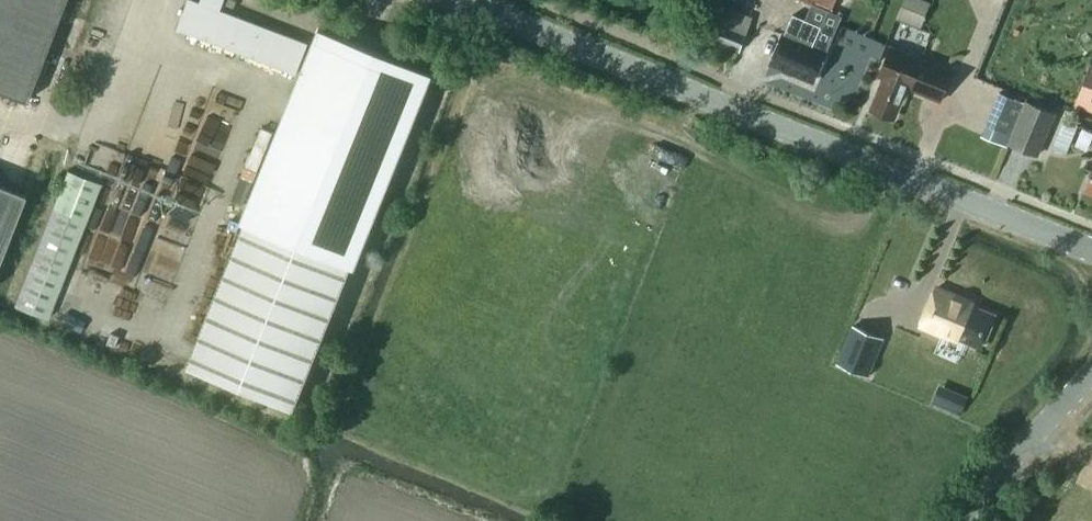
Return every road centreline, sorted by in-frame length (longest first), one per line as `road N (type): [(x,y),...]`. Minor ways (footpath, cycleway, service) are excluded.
road 1 (tertiary): [(1091,254),(443,0)]
road 2 (tertiary): [(965,520),(1020,448),(1091,374)]

